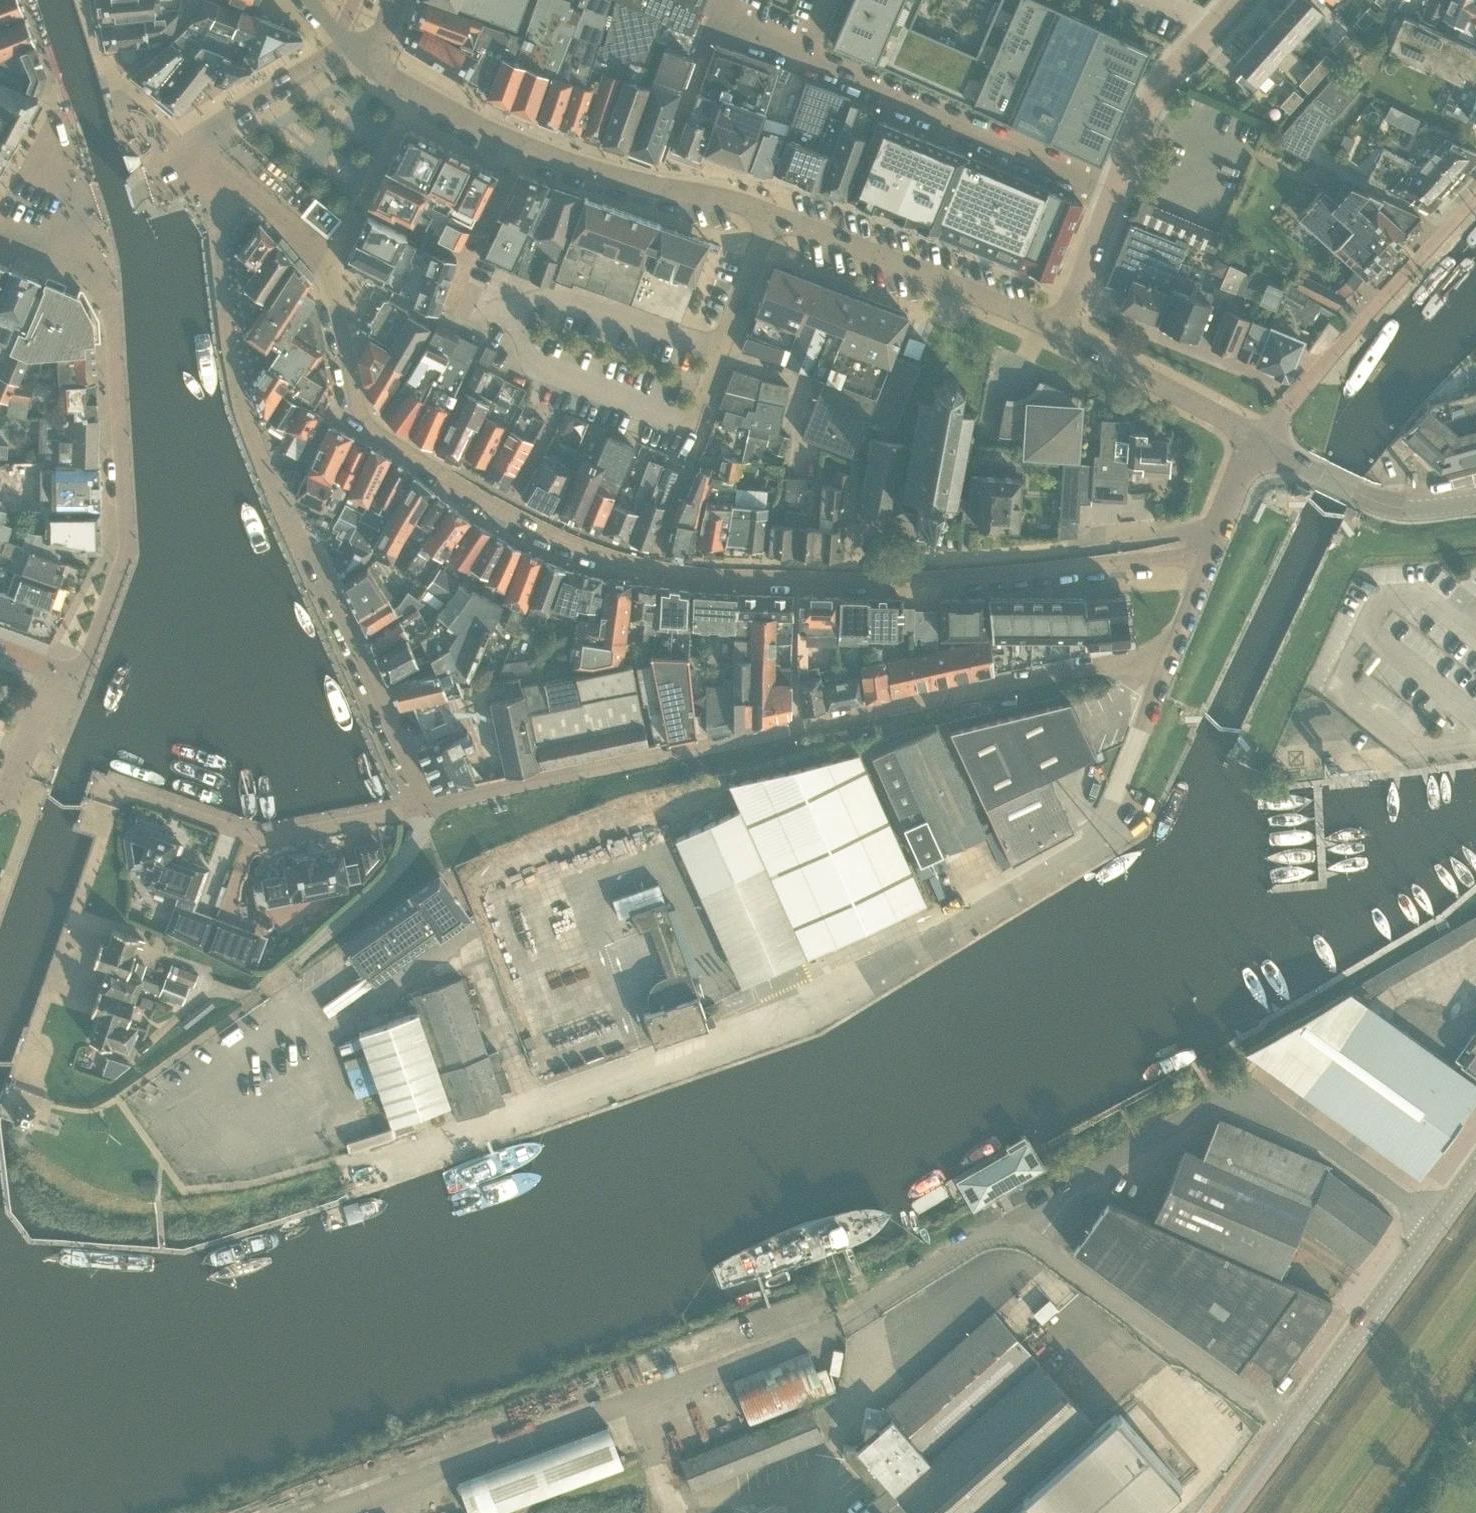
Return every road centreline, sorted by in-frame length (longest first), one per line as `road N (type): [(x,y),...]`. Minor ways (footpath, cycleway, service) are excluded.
road 1 (residential): [(234,183),(320,260),(369,426),(498,505),(596,551),(693,573),(870,579),(1209,553)]
road 2 (unclassified): [(352,1167),(813,1005),(1082,847),(1101,827),(1167,664)]
road 3 (unclassified): [(424,806),(1052,675),(1167,664)]
road 4 (residential): [(234,183),(220,259),(241,408),(424,806)]
road 5 (unclassified): [(1436,1223),(1327,1142),(1226,1097),(1206,1101),(1009,1220)]
road 6 (residential): [(61,670),(84,665),(127,540),(113,322),(105,279),(71,219)]
road 7 (unclassified): [(516,303),(535,367),(692,426),(771,215)]
road 8 (tertiary): [(771,215),(522,146),(391,77),(378,50)]
road 9 (unclassified): [(1219,526),(1114,536),(1100,545),(844,564)]
road 10 (unclassified): [(1291,1424),(1009,1220)]
road 11 (residential): [(103,783),(262,839),(424,806)]
road 12 (residential): [(1259,439),(1475,204)]
road 13 (tertiary): [(1059,331),(771,215)]
road 14 (residential): [(1073,300),(1154,93),(1211,29)]
road 15 (unclassified): [(233,1016),(383,883),(408,850),(424,806)]
road 16 (secondary): [(1291,1424),(1436,1223)]
road 17 (tertiary): [(1475,500),(1387,504),(1259,439)]
road 18 (residential): [(1073,300),(1284,387)]
road 19 (tertiary): [(1259,439),(1059,331)]
road 20 (unclassified): [(345,40),(220,118),(190,147)]
road 21 (unclassified): [(1009,1220),(860,1310)]
road 22 (unclassified): [(190,147),(152,187),(71,219)]
road 23 (residential): [(0,794),(61,670)]

